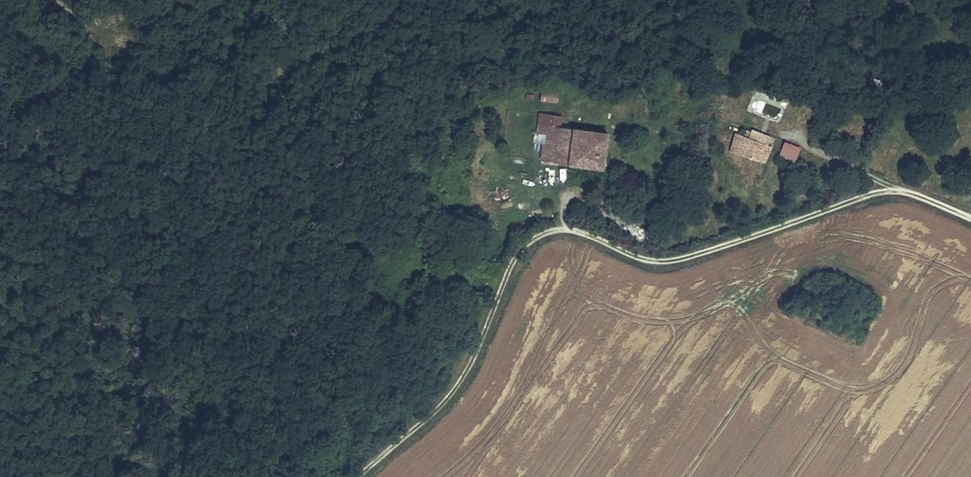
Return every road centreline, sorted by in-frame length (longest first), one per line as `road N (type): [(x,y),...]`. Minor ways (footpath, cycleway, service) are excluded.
road 1 (track): [(351,476),(460,385),(504,274),(523,240),(548,226),(577,225),(633,252),(663,256),(895,186),(970,215)]

